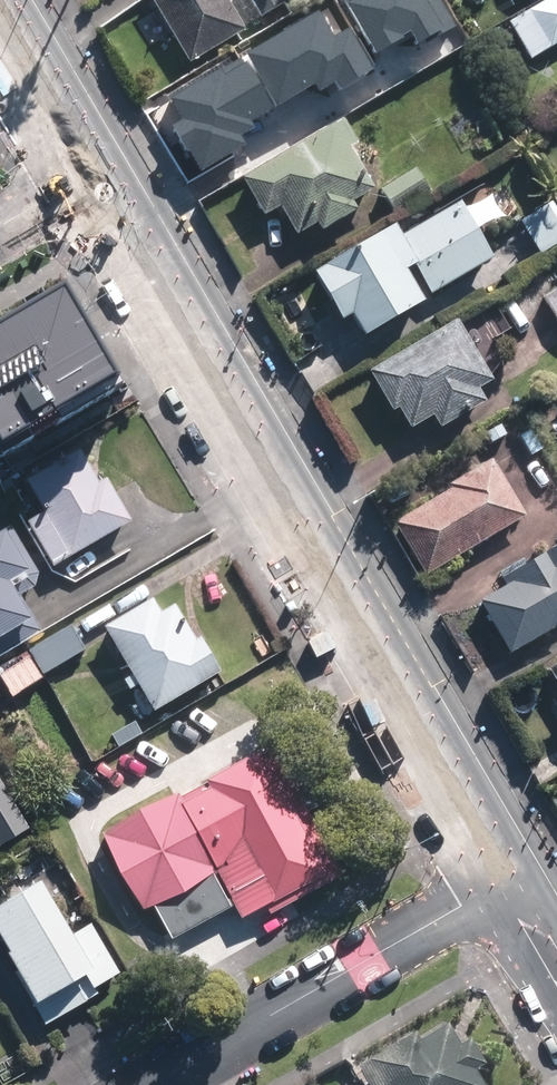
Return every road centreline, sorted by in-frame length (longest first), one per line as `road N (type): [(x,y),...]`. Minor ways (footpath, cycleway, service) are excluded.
road 1 (secondary): [(93,172),(505,878)]
road 2 (residential): [(155,1084),(505,878)]
road 3 (secondary): [(0,14),(93,172)]

